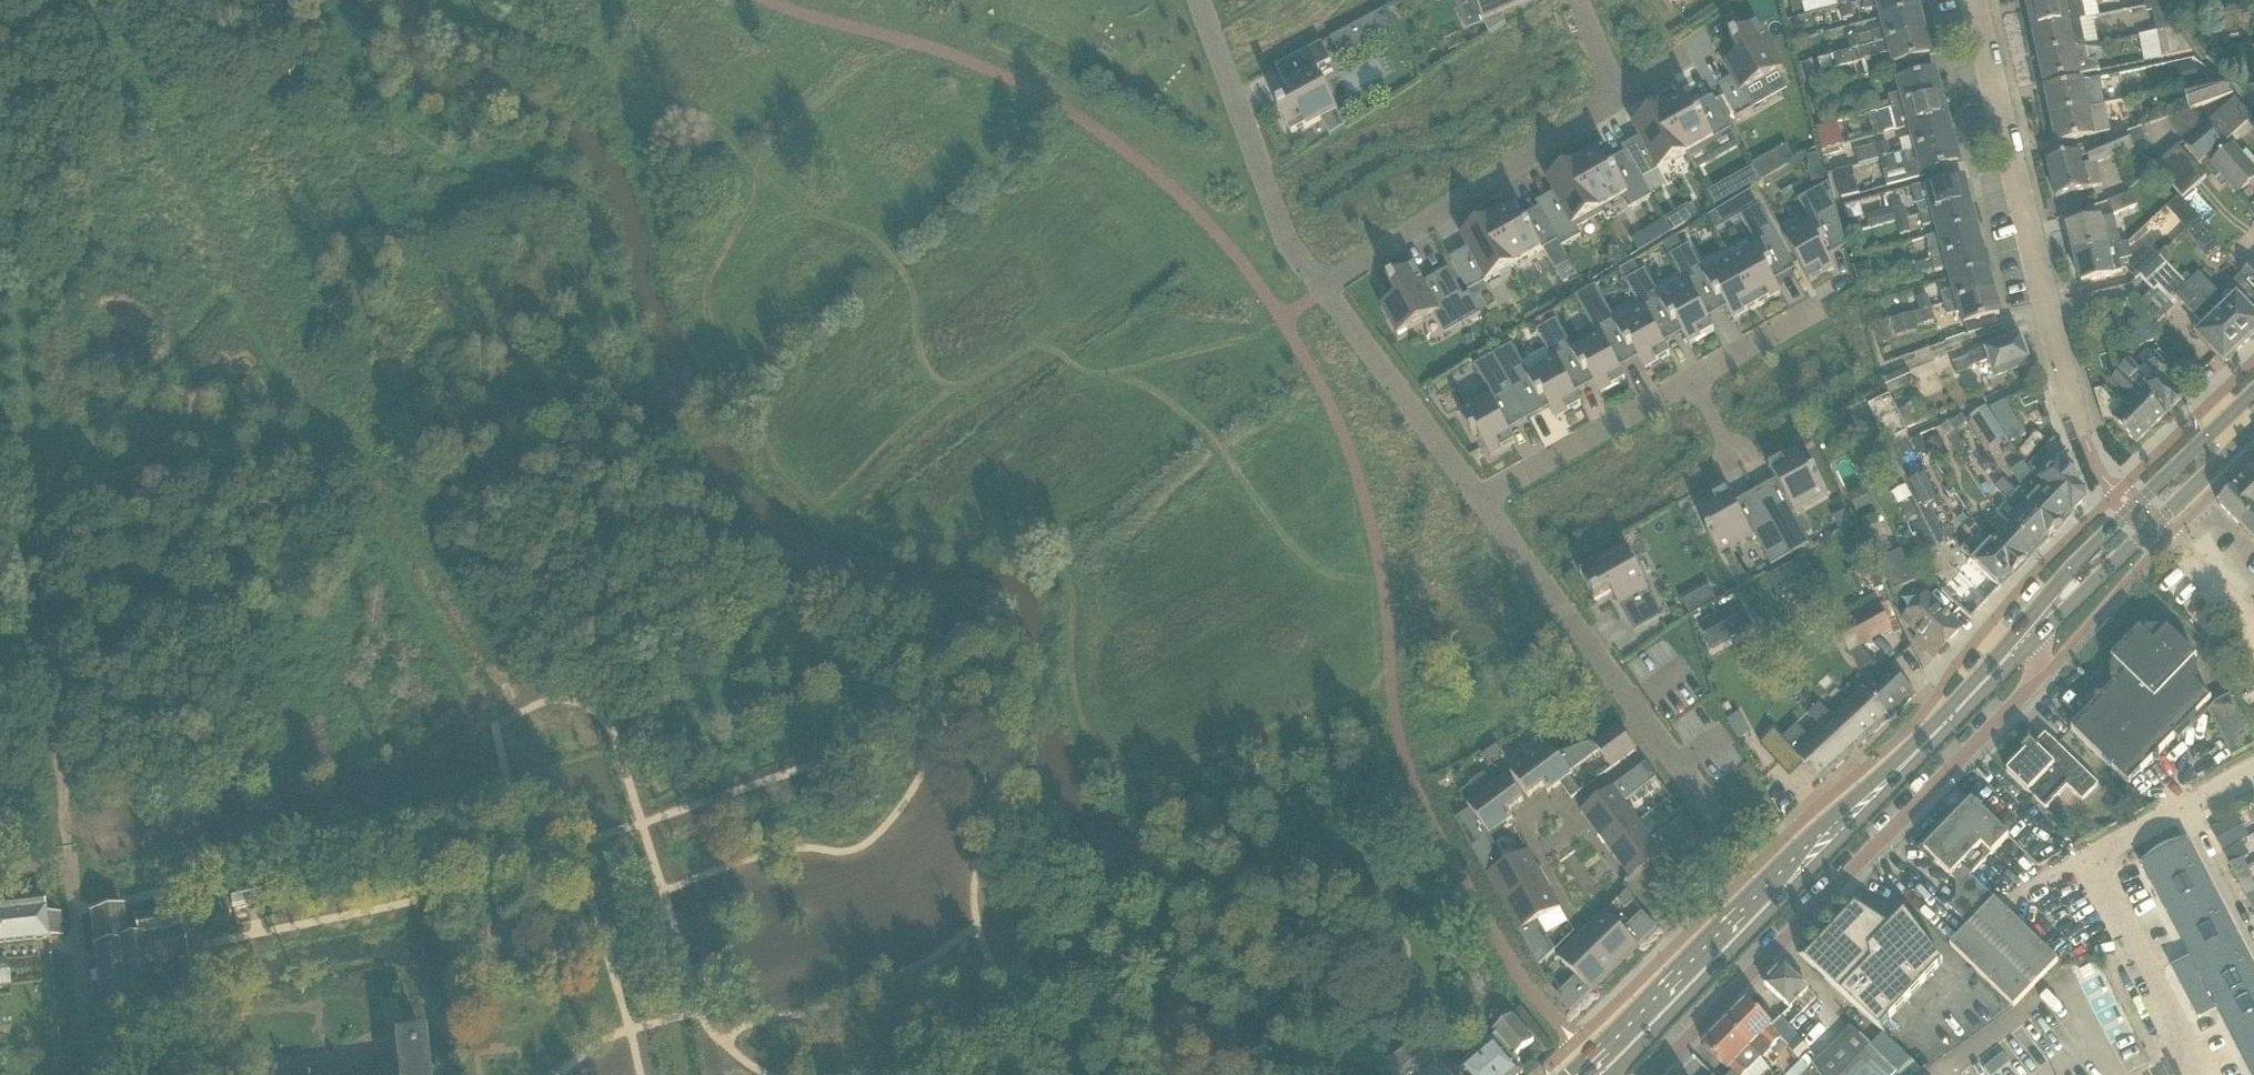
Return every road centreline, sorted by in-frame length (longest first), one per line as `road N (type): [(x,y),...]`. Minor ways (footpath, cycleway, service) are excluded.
road 1 (track): [(242,0),(329,62),(402,129),(568,216),(587,243),(649,410),(901,726)]
road 2 (track): [(67,860),(5,100),(27,52),(90,9),(128,0)]
road 3 (track): [(34,448),(55,447),(83,427),(162,364),(205,301),(231,289),(493,728),(505,782)]
road 4 (secondary): [(1589,1074),(2014,648)]
road 5 (residential): [(1649,1074),(2038,676)]
road 6 (residential): [(2083,429),(1973,0)]
road 7 (residential): [(2189,1074),(2101,880),(2110,848),(2253,766)]
road 8 (residential): [(1477,499),(1712,811)]
road 9 (residential): [(1320,289),(1615,98)]
road 10 (secondary): [(2253,393),(2065,574),(2024,637)]
road 11 (residential): [(1202,0),(1293,243),(1320,289)]
road 12 (secondary): [(2024,637),(2089,593),(2253,429)]
road 13 (residential): [(1320,289),(1477,499)]
road 14 (residential): [(1477,499),(1692,377)]
road 15 (residential): [(1692,377),(1816,307)]

